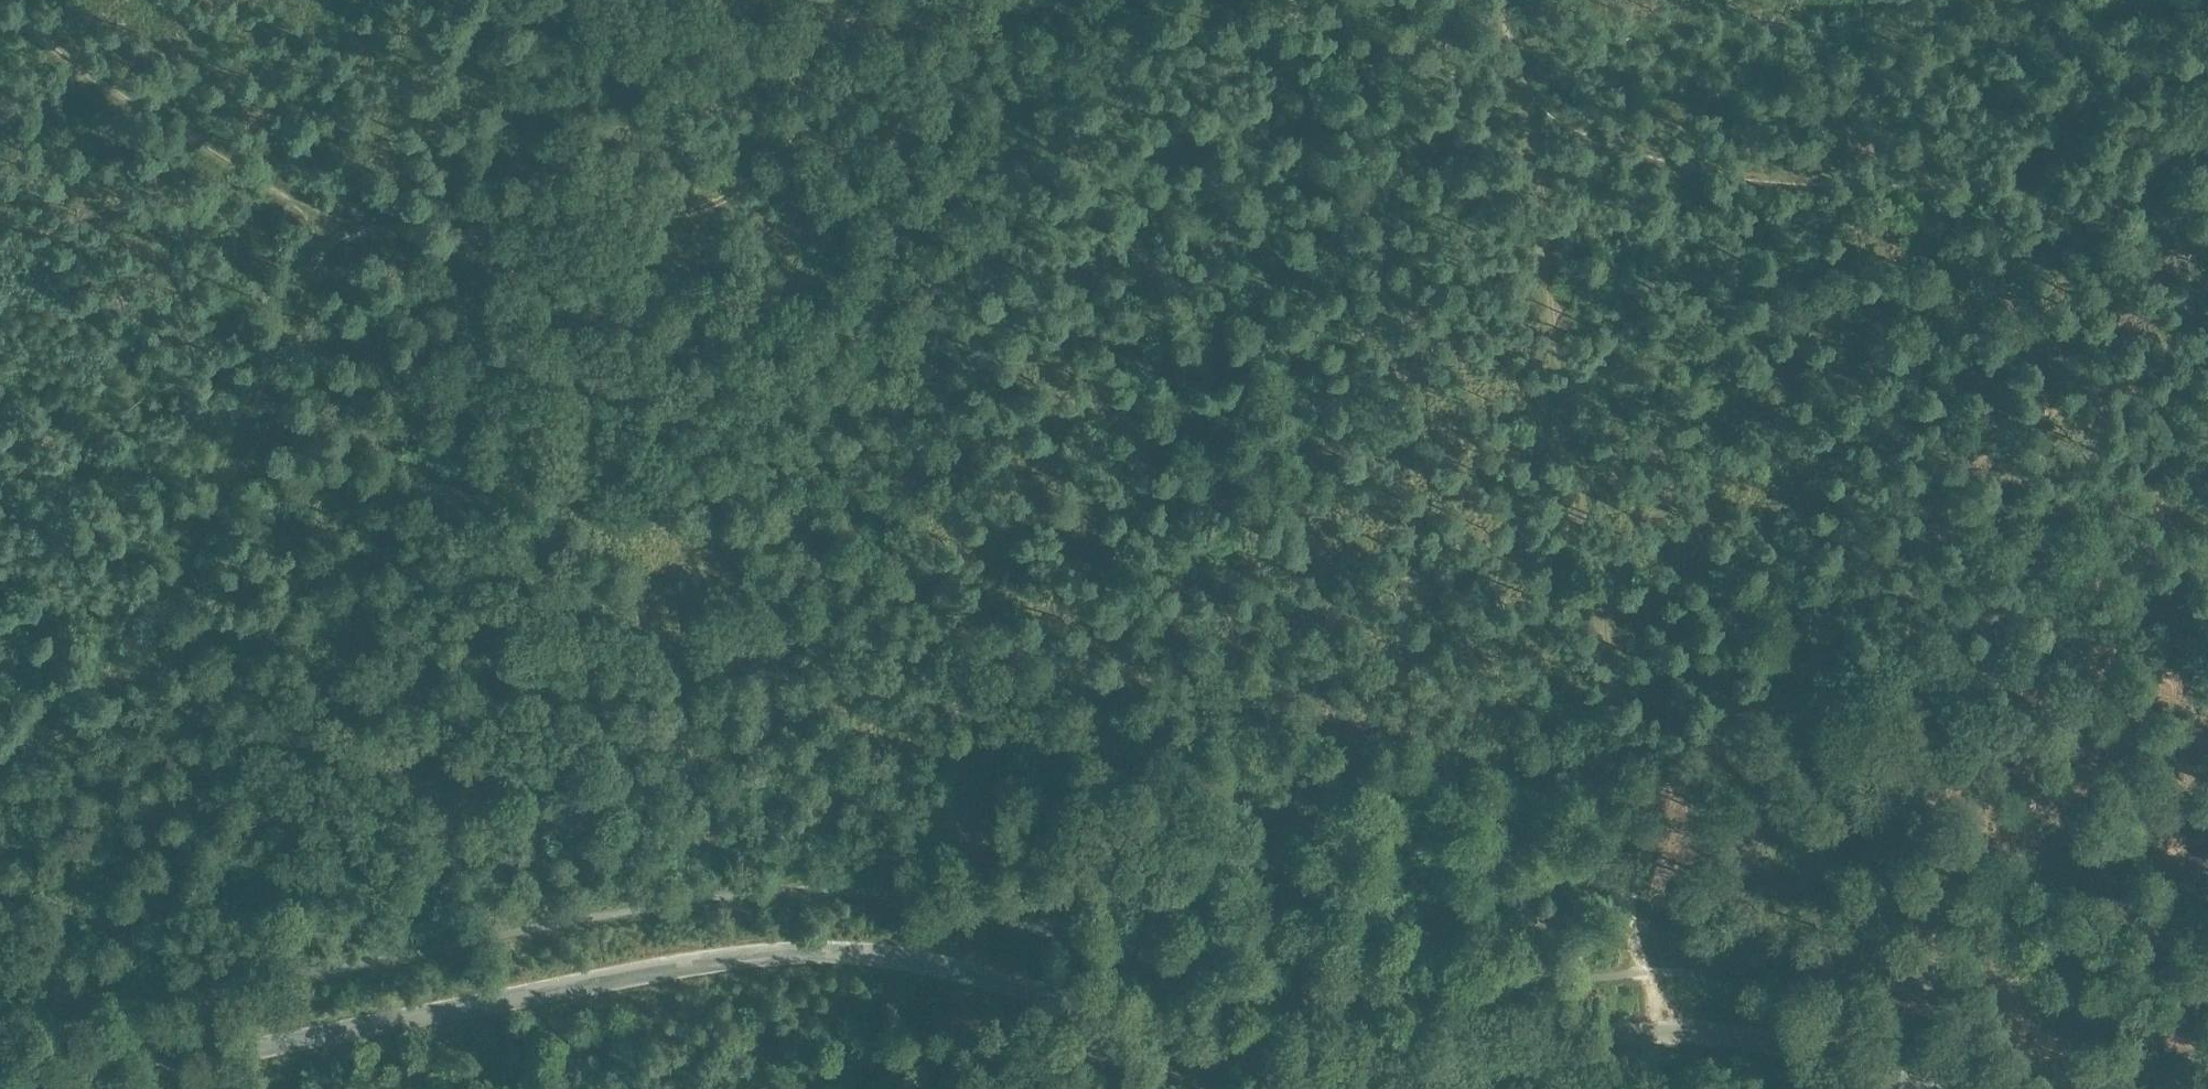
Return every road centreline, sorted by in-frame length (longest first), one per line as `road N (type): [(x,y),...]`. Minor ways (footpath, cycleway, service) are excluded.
road 1 (tertiary): [(1911,1088),(1808,1054),(1709,1033),(1252,1041),(1184,1032),(974,974),(834,952),(748,957),(517,993),(210,1059),(0,1083)]
road 2 (track): [(868,0),(760,193),(680,222),(541,243),(328,233),(0,3)]
road 3 (track): [(0,748),(77,733),(123,697),(194,555),(328,233)]

